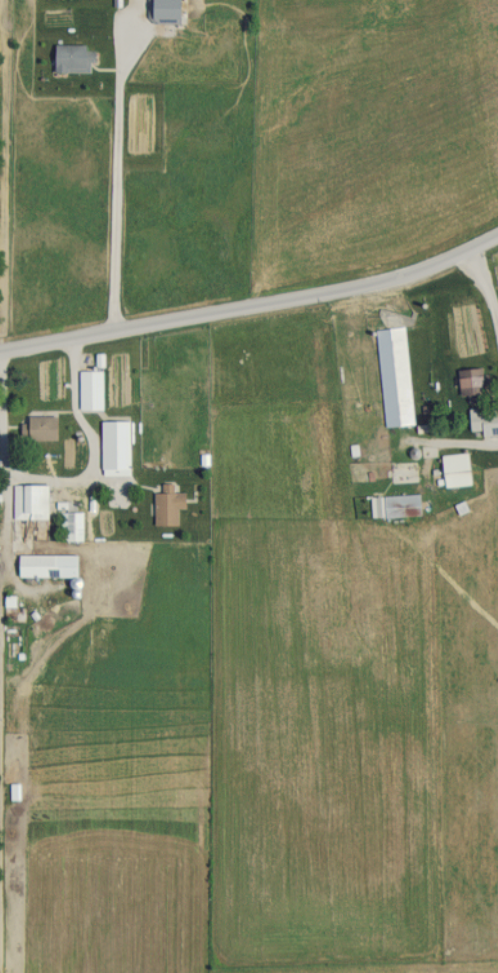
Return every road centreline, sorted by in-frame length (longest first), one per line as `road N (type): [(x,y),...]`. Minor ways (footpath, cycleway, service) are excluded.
road 1 (residential): [(0,355),(385,288),(444,273),(497,245)]

